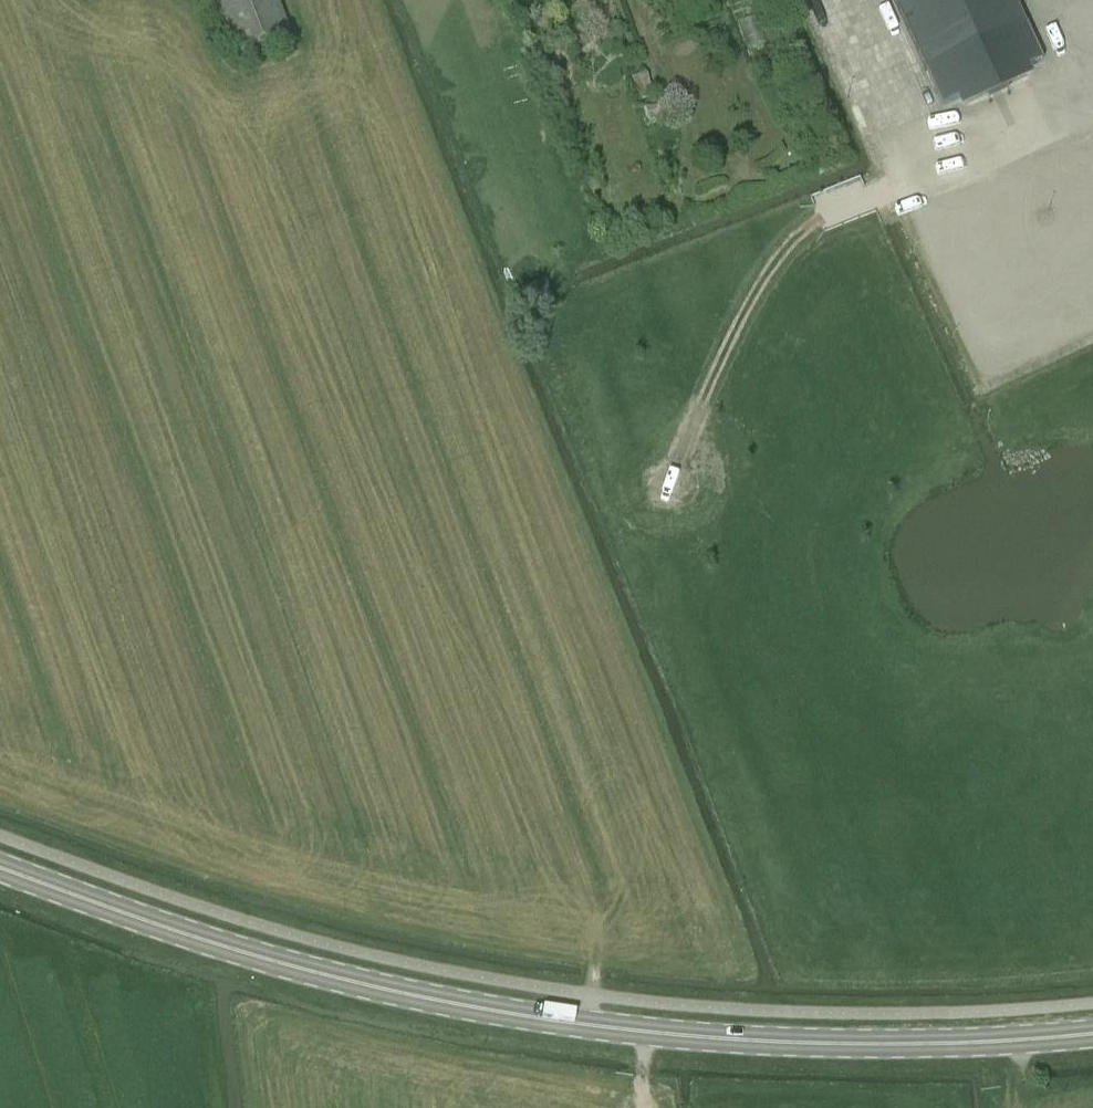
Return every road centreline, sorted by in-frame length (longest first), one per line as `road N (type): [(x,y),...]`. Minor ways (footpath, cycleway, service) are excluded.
road 1 (primary): [(1092,1036),(880,1048),(780,1044),(517,1016),(232,954),(0,870)]

